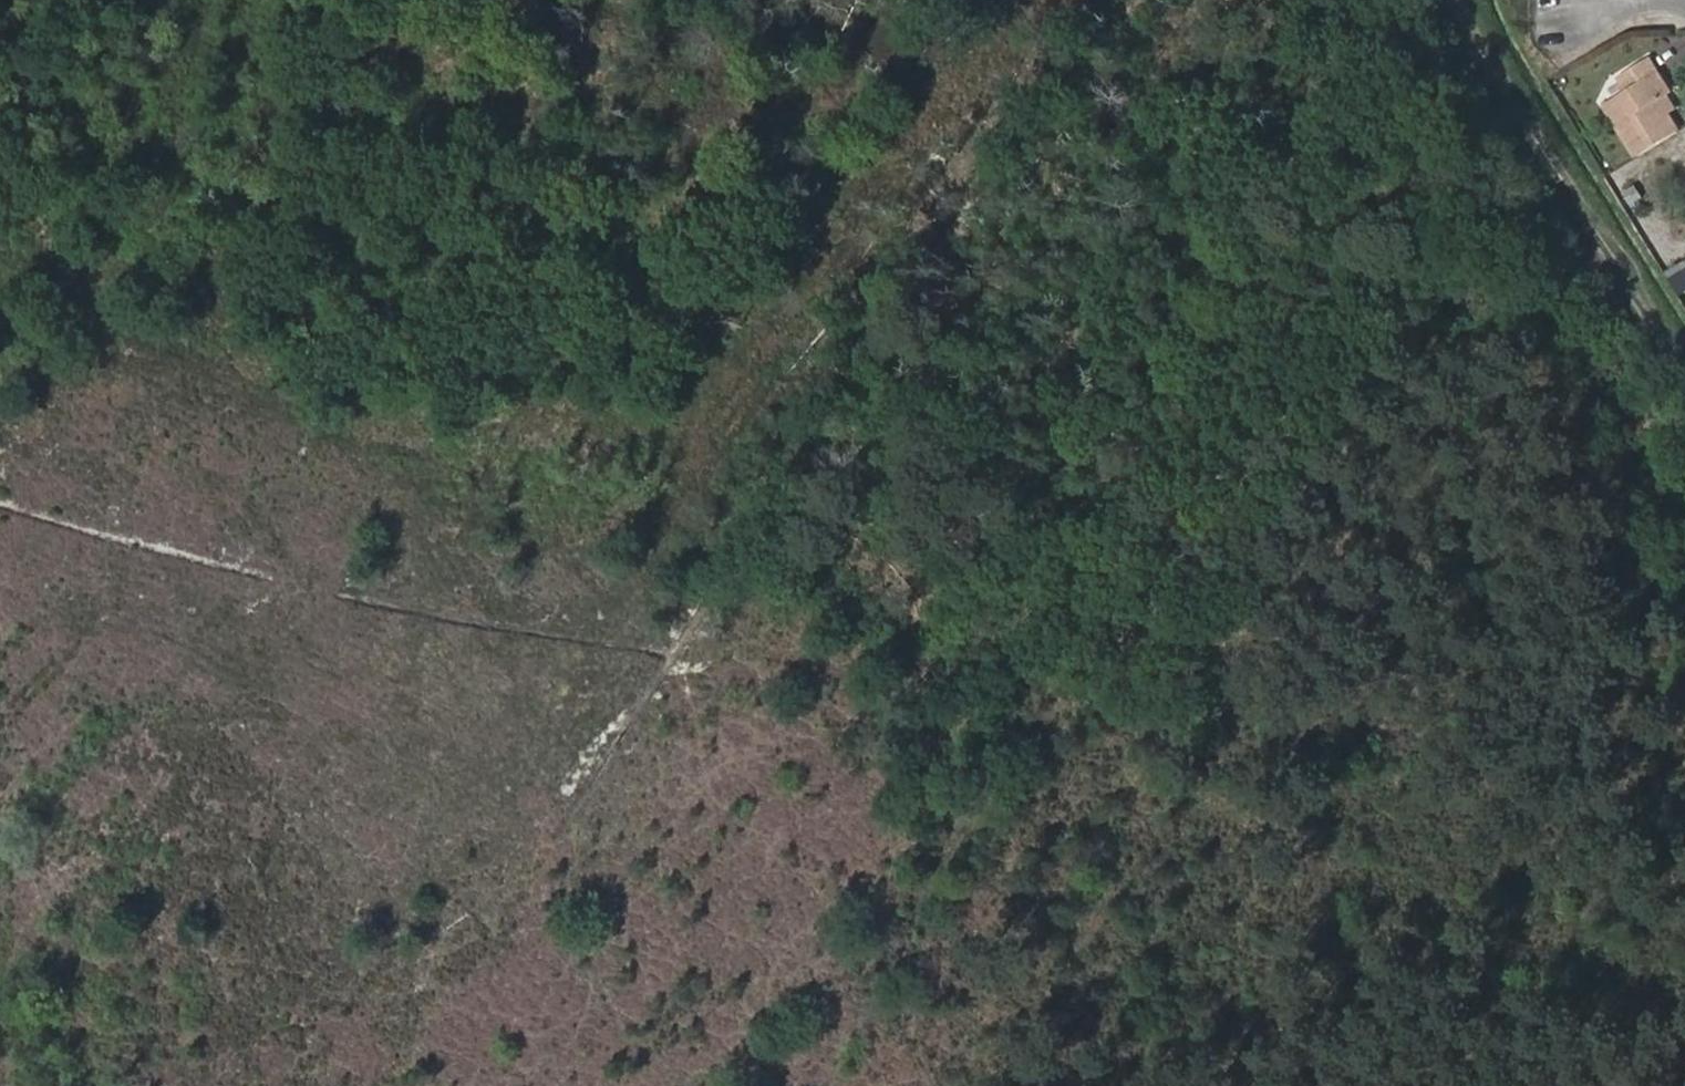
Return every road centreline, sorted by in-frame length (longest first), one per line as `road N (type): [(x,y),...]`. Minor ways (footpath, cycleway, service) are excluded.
road 1 (track): [(1455,0),(1684,372)]

